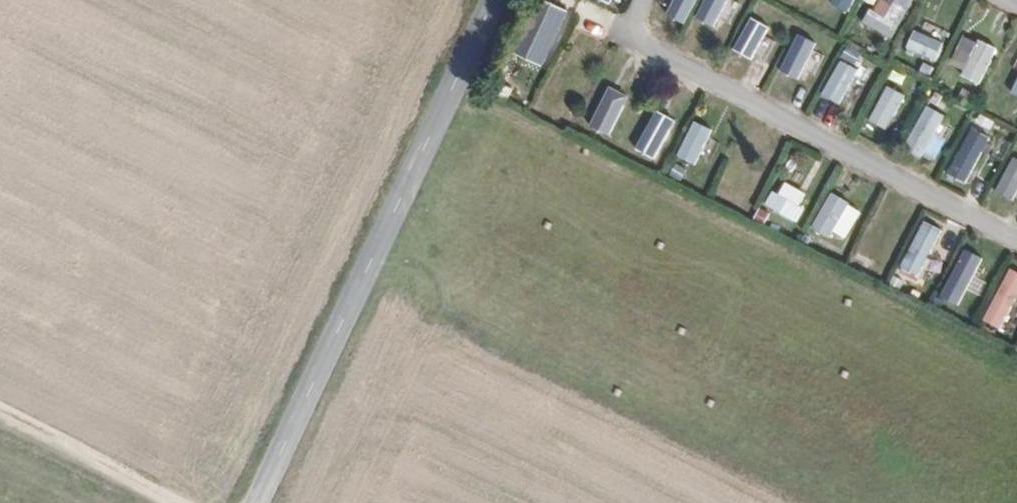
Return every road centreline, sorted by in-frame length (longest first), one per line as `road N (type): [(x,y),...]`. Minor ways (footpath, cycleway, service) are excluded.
road 1 (secondary): [(495,0),(256,502)]
road 2 (track): [(0,419),(172,502)]

